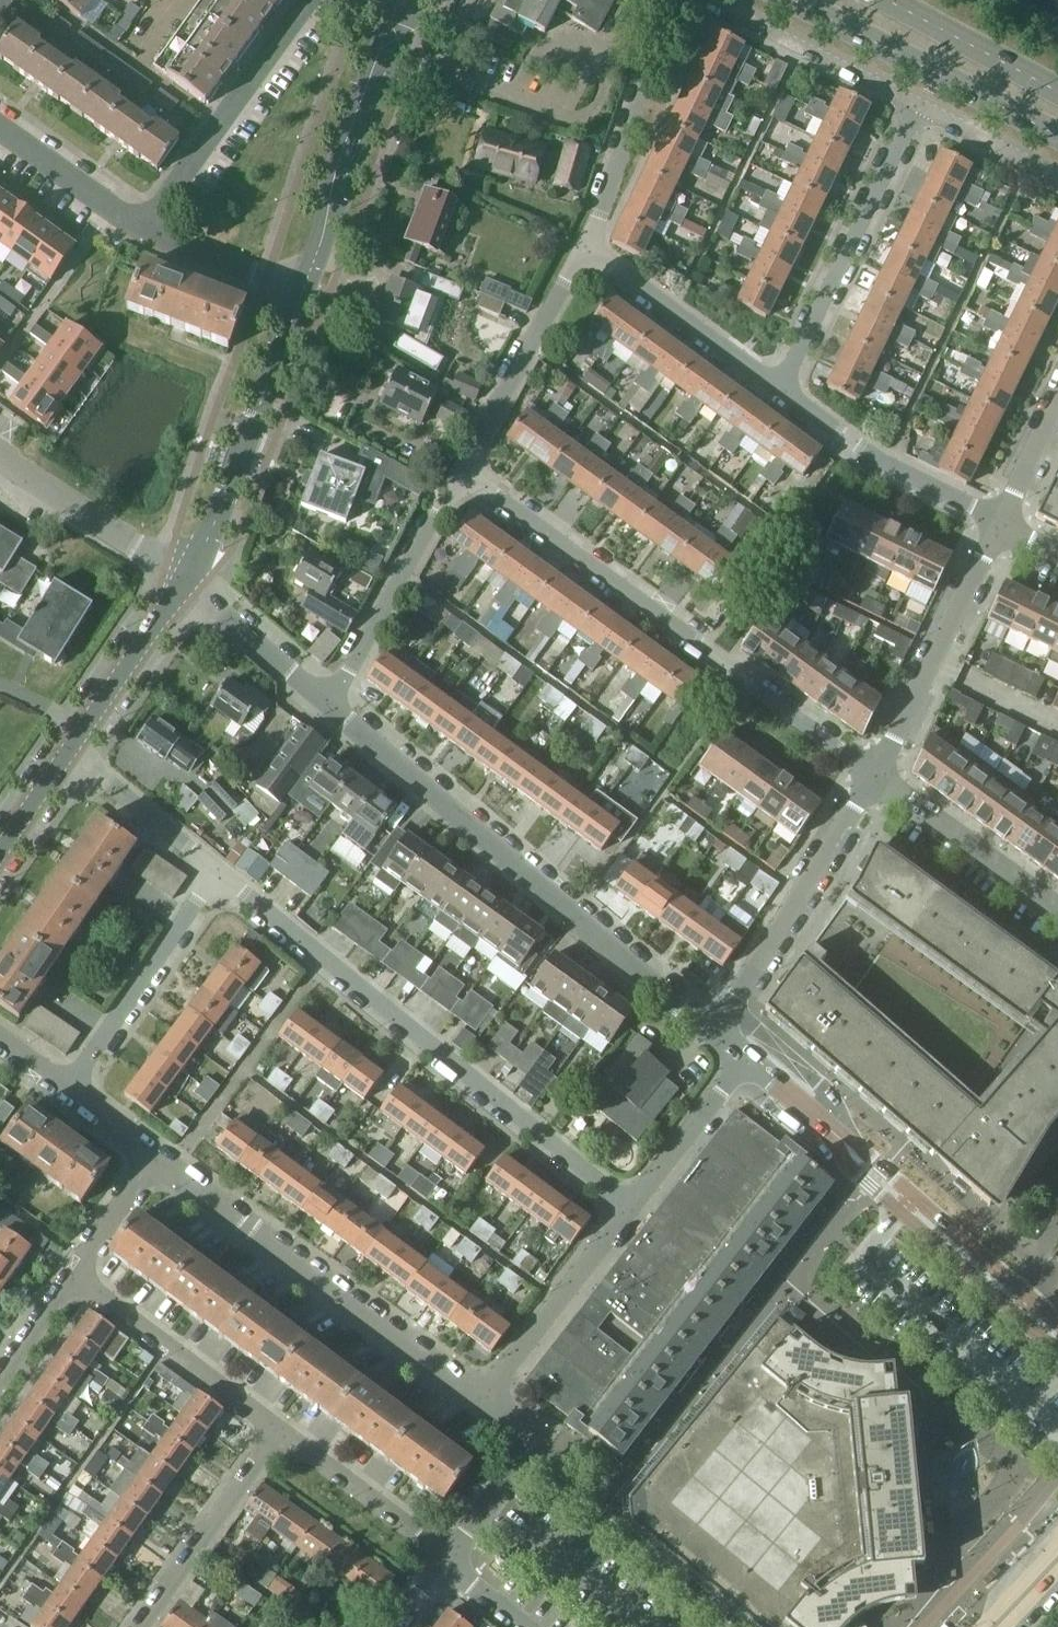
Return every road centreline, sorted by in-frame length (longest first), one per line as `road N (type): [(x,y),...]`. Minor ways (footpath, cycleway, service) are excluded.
road 1 (residential): [(629,1210),(217,873)]
road 2 (residential): [(876,774),(462,469)]
road 3 (residential): [(716,1029),(331,704)]
road 4 (residential): [(483,1398),(154,1155)]
road 5 (tertiary): [(185,579),(305,287)]
road 6 (residential): [(780,388),(919,105)]
road 7 (tertiary): [(305,287),(408,0)]
road 8 (residential): [(716,1029),(876,774)]
road 9 (residential): [(845,1143),(857,1177),(1057,1349)]
road 10 (primary): [(795,0),(1057,135)]
road 11 (residential): [(309,0),(147,227)]
road 12 (residential): [(876,774),(1001,525)]
road 13 (residential): [(1057,1322),(885,1167),(845,1143)]
road 14 (residential): [(331,704),(462,469)]
road 15 (residential): [(67,1091),(217,873)]
road 16 (residential): [(584,248),(676,0)]
road 17 (residential): [(1001,525),(885,463),(780,388)]
road 18 (residential): [(278,1430),(72,1277)]
road 19 (residential): [(462,469),(584,248)]
road 20 (residential): [(780,388),(584,248)]
road 21 (residential): [(139,1626),(278,1430)]
road 22 (residential): [(483,1398),(629,1210)]
road 23 (residential): [(714,0),(919,105)]
road 24 (residential): [(1057,910),(876,774)]
road 25 (residential): [(0,451),(185,579)]
road 26 (residential): [(450,1557),(537,1438),(483,1398)]
road 27 (residential): [(450,1557),(278,1430)]
road 28 (tertiary): [(70,754),(185,579)]
road 29 (residential): [(629,1210),(749,1059)]
road 30 (residential): [(331,704),(185,579)]
road 31 (residential): [(217,873),(70,754)]
road 32 (primary): [(1057,86),(897,0)]
road 33 (residential): [(147,227),(0,125)]
road 34 (residential): [(305,287),(147,227)]
road 35 (unclassified): [(919,105),(1057,179)]
road 36 (residential): [(72,1277),(154,1155)]
road 37 (residential): [(1001,525),(1057,404)]
road 38 (residential): [(845,1143),(749,1059)]
road 39 (residential): [(0,1381),(72,1277)]
road 40 (tertiary): [(0,855),(70,754)]

